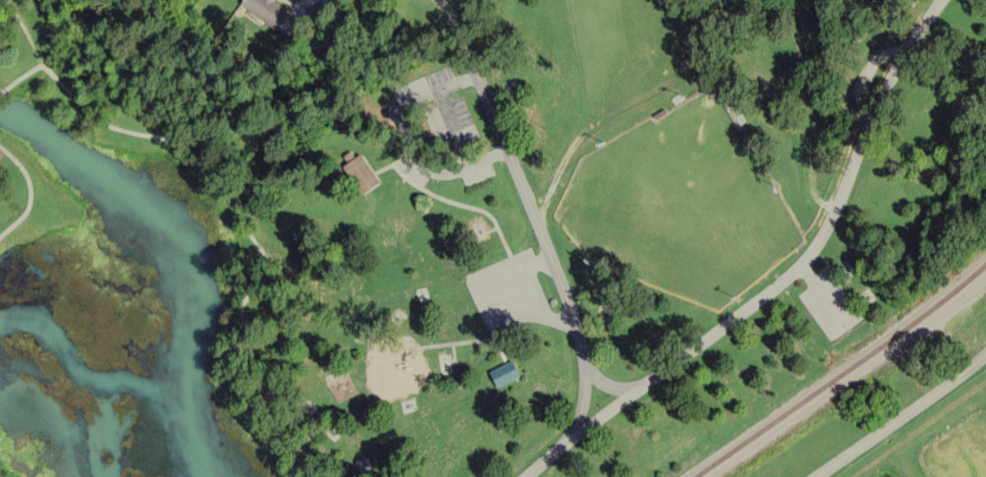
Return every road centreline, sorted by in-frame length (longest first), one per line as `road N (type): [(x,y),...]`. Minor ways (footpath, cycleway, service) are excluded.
road 1 (residential): [(823,476),(985,357)]

